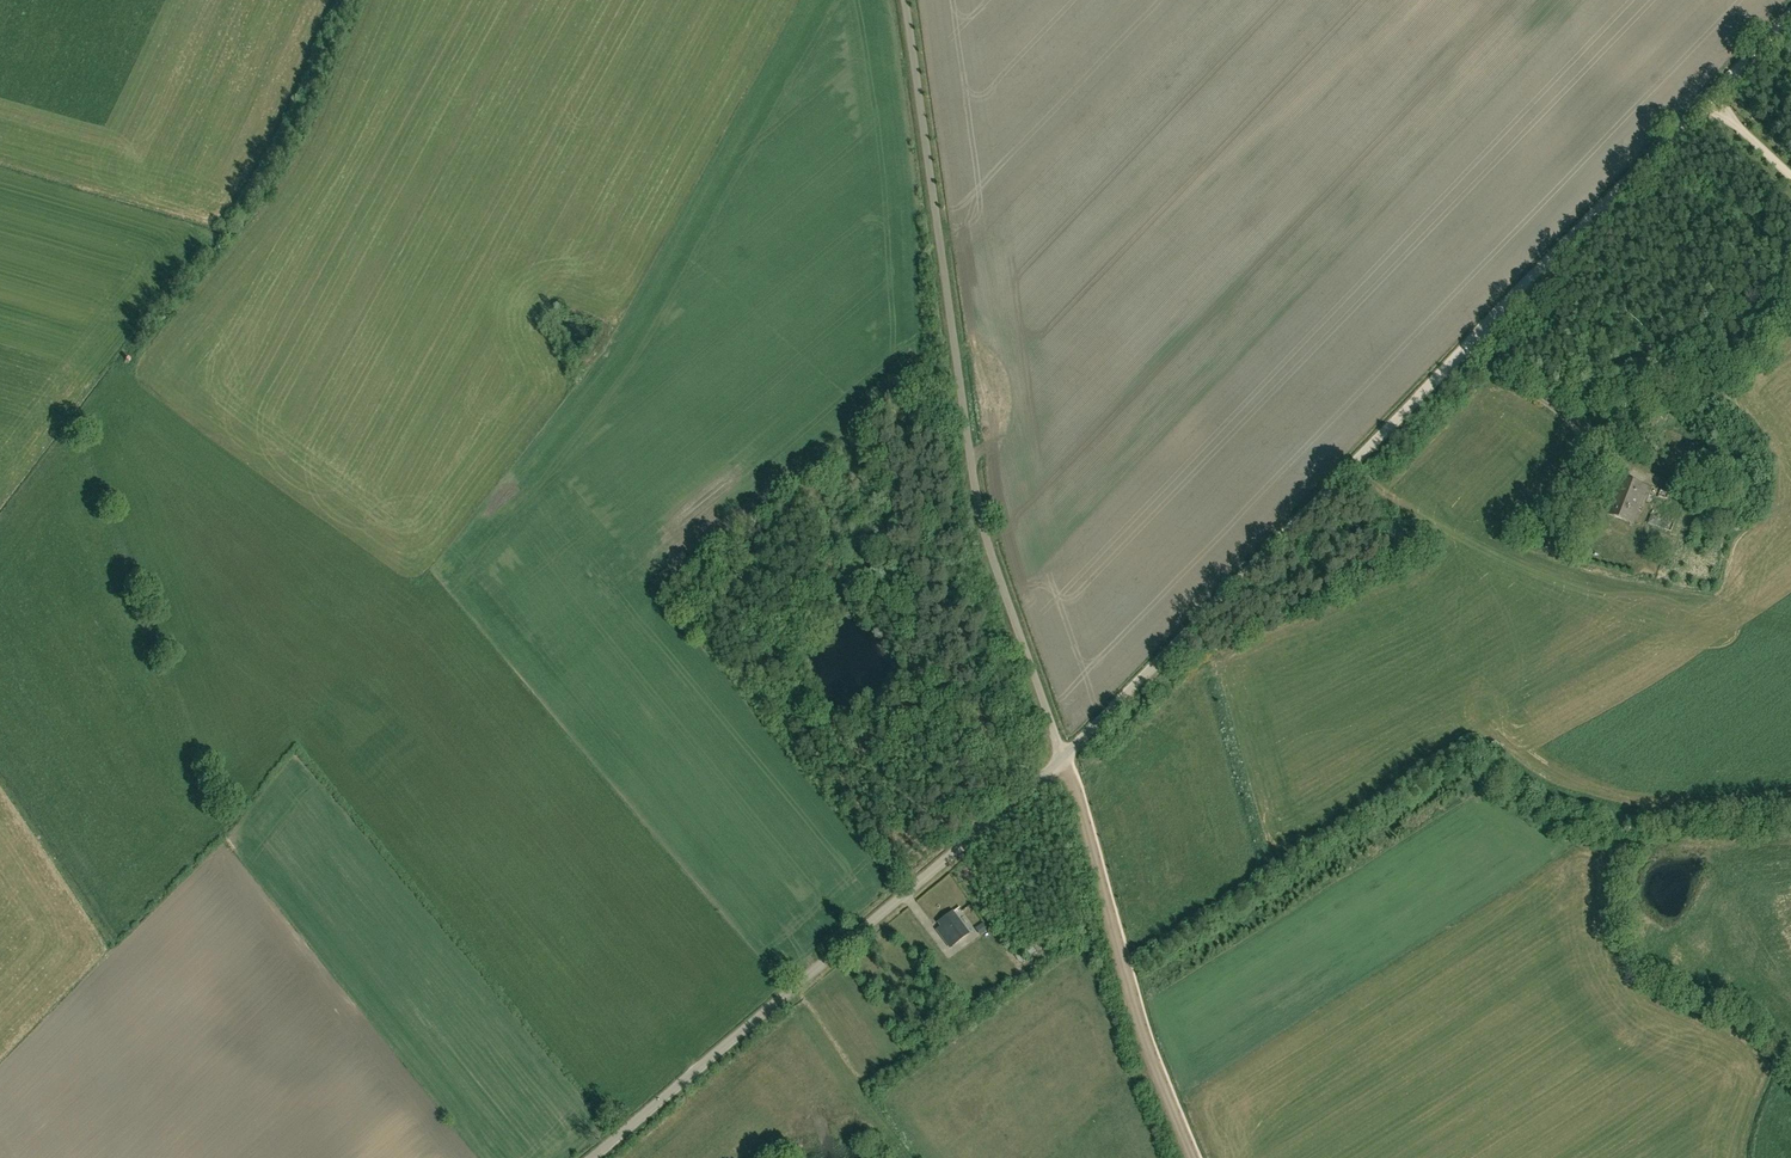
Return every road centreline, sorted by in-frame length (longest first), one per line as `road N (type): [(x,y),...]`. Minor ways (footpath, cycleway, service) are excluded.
road 1 (unclassified): [(1066,759),(983,517),(907,0)]
road 2 (unclassified): [(586,1157),(1066,759)]
road 3 (unclassified): [(1066,759),(1477,338)]
road 4 (track): [(1477,338),(1790,14)]
road 5 (track): [(1066,759),(1147,1046),(1193,1157)]
road 6 (track): [(1477,338),(1642,476)]

